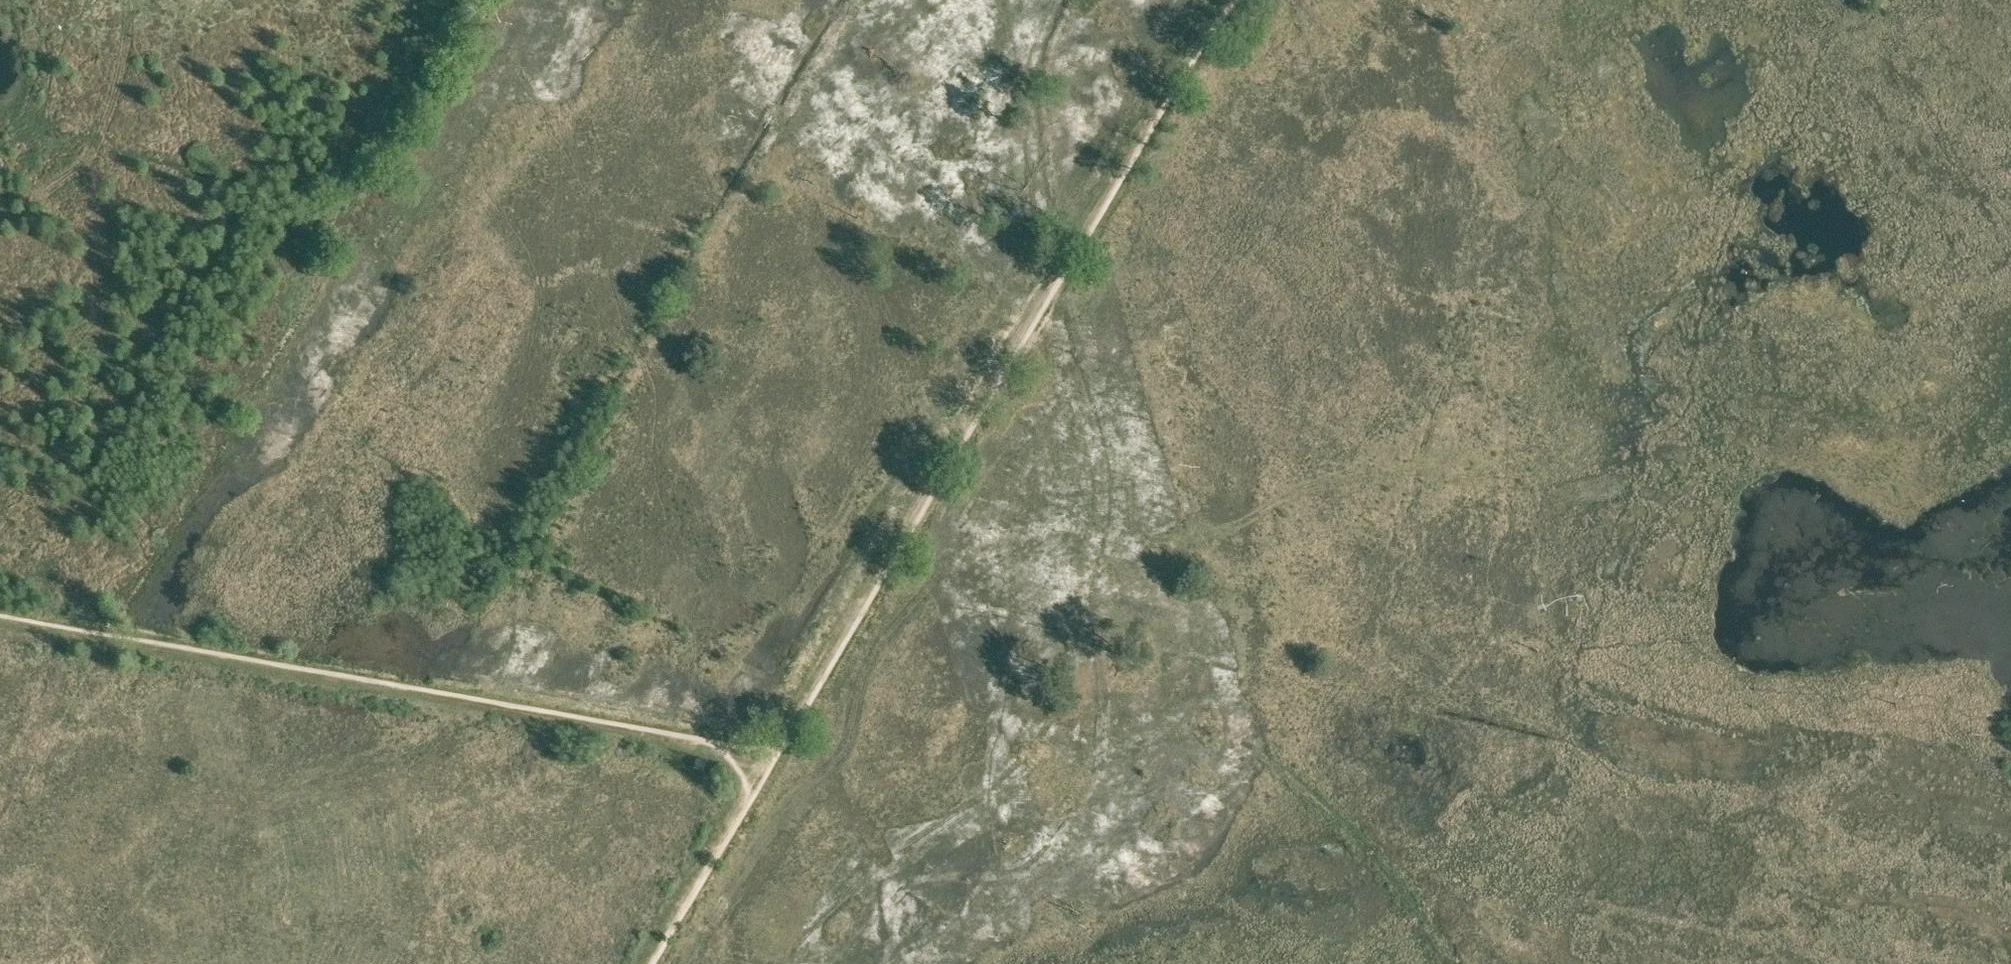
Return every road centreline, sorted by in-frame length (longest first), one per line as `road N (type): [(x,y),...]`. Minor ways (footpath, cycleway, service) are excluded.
road 1 (track): [(1224,0),(642,963)]

